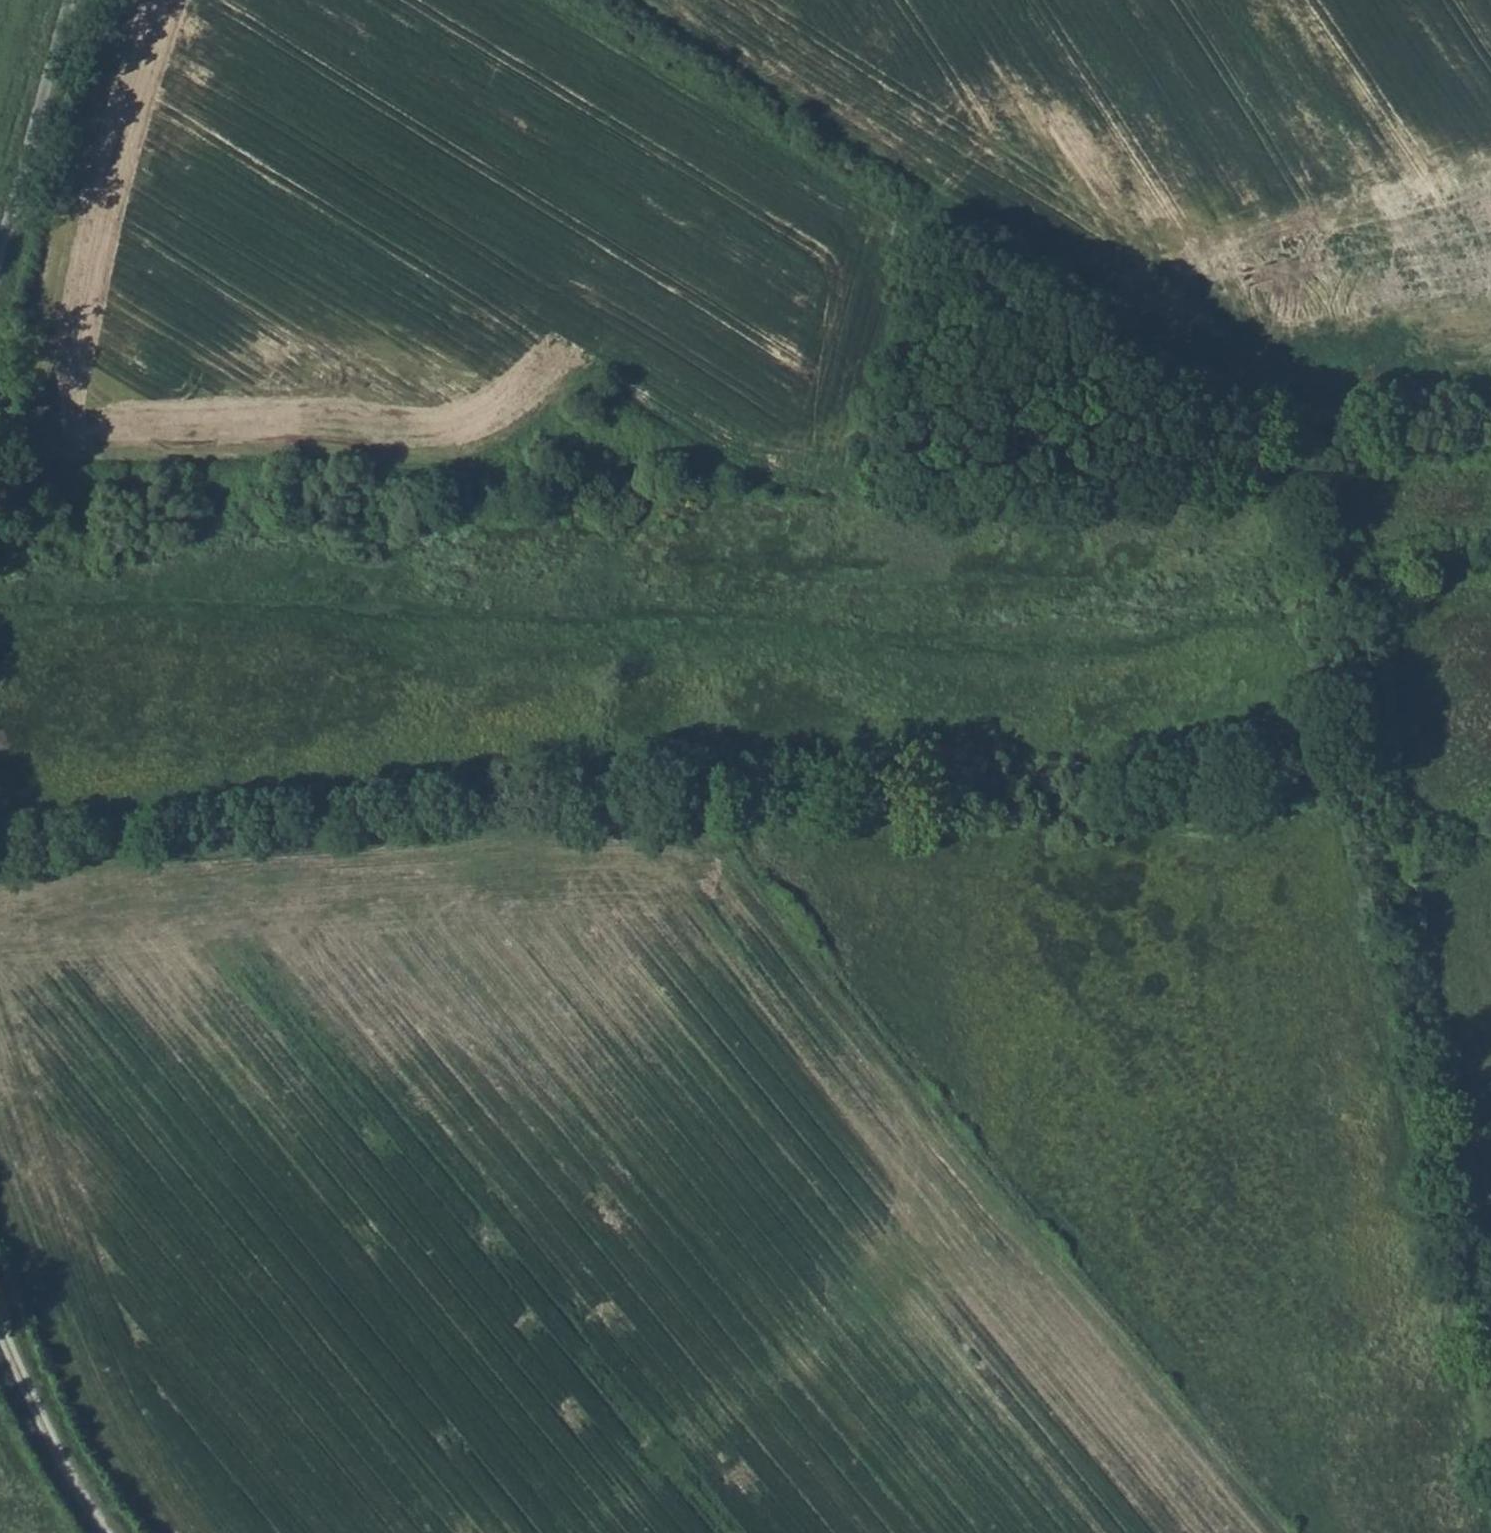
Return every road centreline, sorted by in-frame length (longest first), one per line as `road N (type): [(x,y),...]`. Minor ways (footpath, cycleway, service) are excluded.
road 1 (track): [(0,246),(67,0)]
road 2 (track): [(107,1532),(38,1425),(0,1328)]

